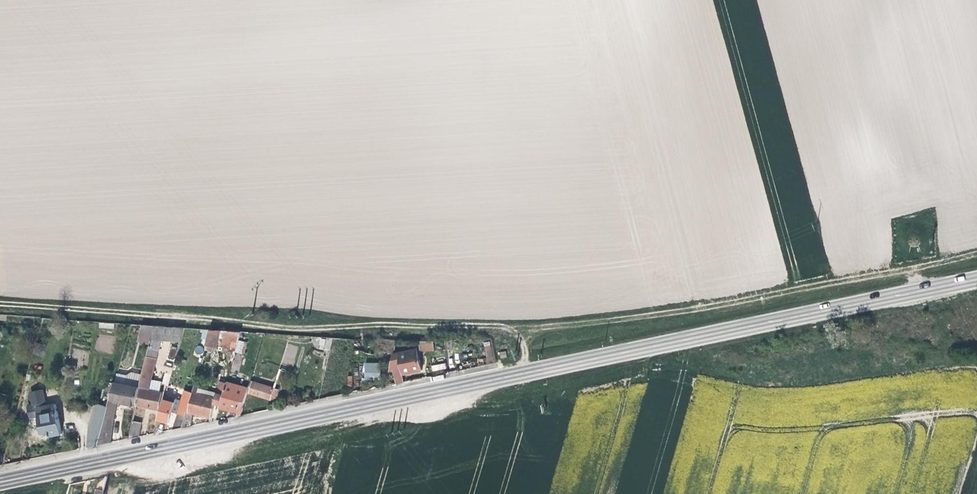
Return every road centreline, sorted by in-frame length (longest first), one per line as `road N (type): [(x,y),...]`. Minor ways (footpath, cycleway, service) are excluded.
road 1 (primary): [(0,479),(976,279)]
road 2 (track): [(0,304),(314,329),(497,329),(516,337),(527,371)]
road 3 (track): [(923,290),(913,267),(516,337)]
road 4 (track): [(976,362),(899,362),(775,377),(706,357)]

